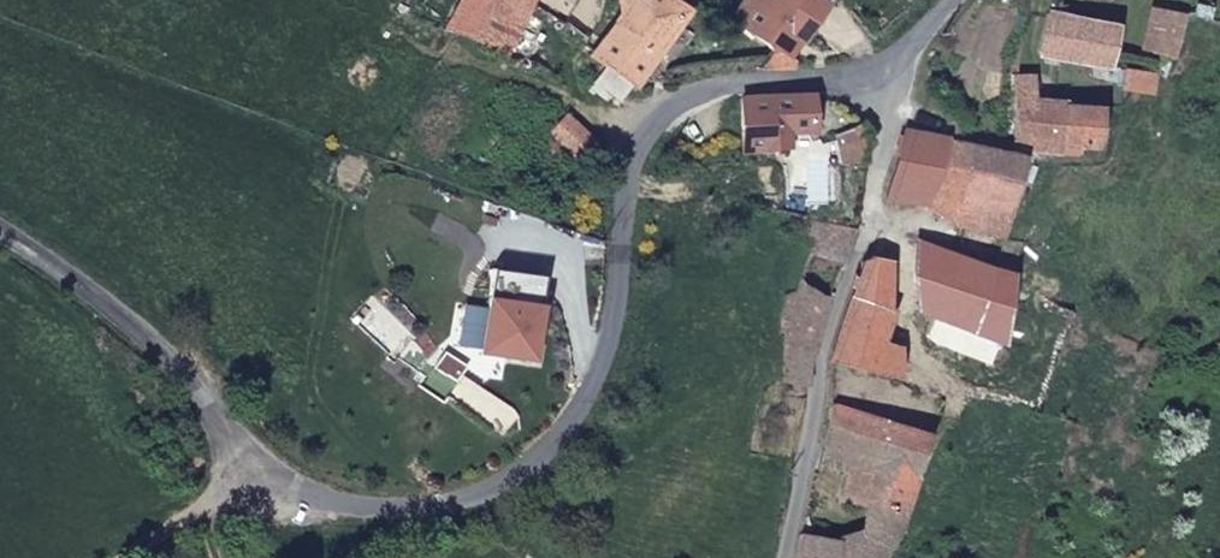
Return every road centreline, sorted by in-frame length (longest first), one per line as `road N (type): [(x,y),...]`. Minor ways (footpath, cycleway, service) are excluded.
road 1 (secondary): [(0,231),(102,300),(264,464),(341,504),(424,509),(487,493),(547,450),(590,390),(620,301),(627,179),(645,131),(718,89),(879,75)]
road 2 (unclassified): [(786,557),(872,213),(884,111),(879,75)]
road 3 (track): [(264,464),(133,557)]

